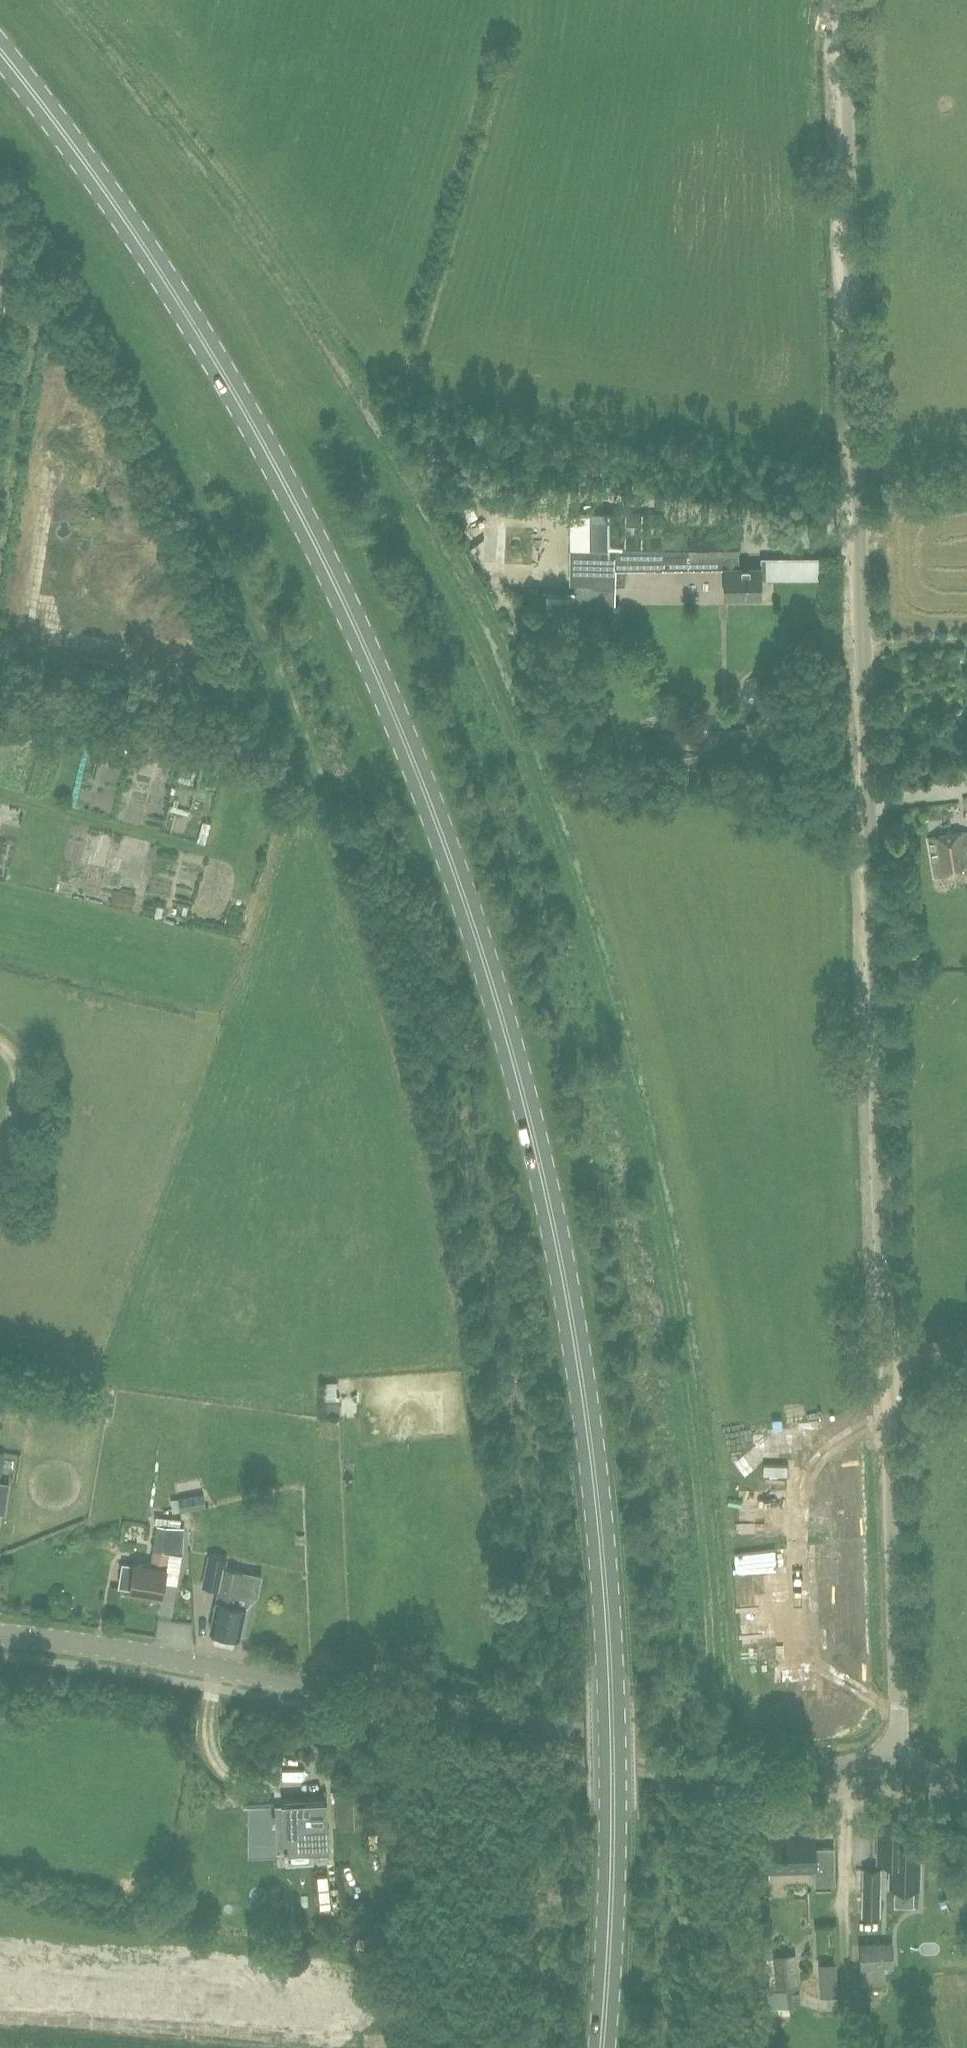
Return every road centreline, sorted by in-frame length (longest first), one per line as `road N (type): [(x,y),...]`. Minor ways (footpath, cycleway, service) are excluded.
road 1 (primary): [(602,2047),(613,1802),(598,1512),(546,1187),(480,944),(394,714),(281,477),(164,276),(0,52)]
road 2 (unclassified): [(886,1380),(841,0)]
road 3 (tertiary): [(896,1763),(804,1773),(97,1645),(0,1637)]
road 4 (unclassified): [(896,1763),(886,1380)]
road 5 (track): [(0,798),(244,860)]

